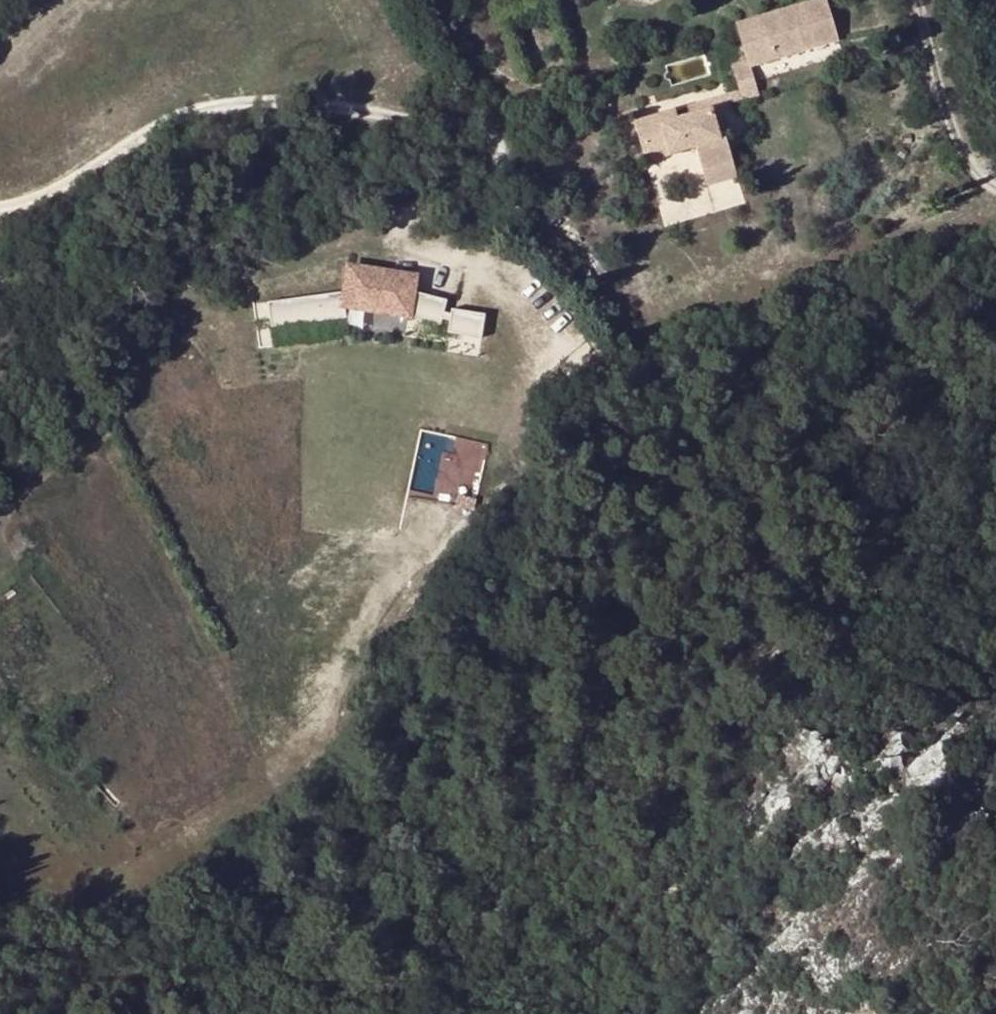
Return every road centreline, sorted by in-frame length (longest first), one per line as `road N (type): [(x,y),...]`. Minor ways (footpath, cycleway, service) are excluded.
road 1 (track): [(0,210),(63,189),(136,142),(198,115),(331,109),(486,135),(495,162),(482,257)]
road 2 (track): [(995,187),(972,169),(955,130),(919,0)]

